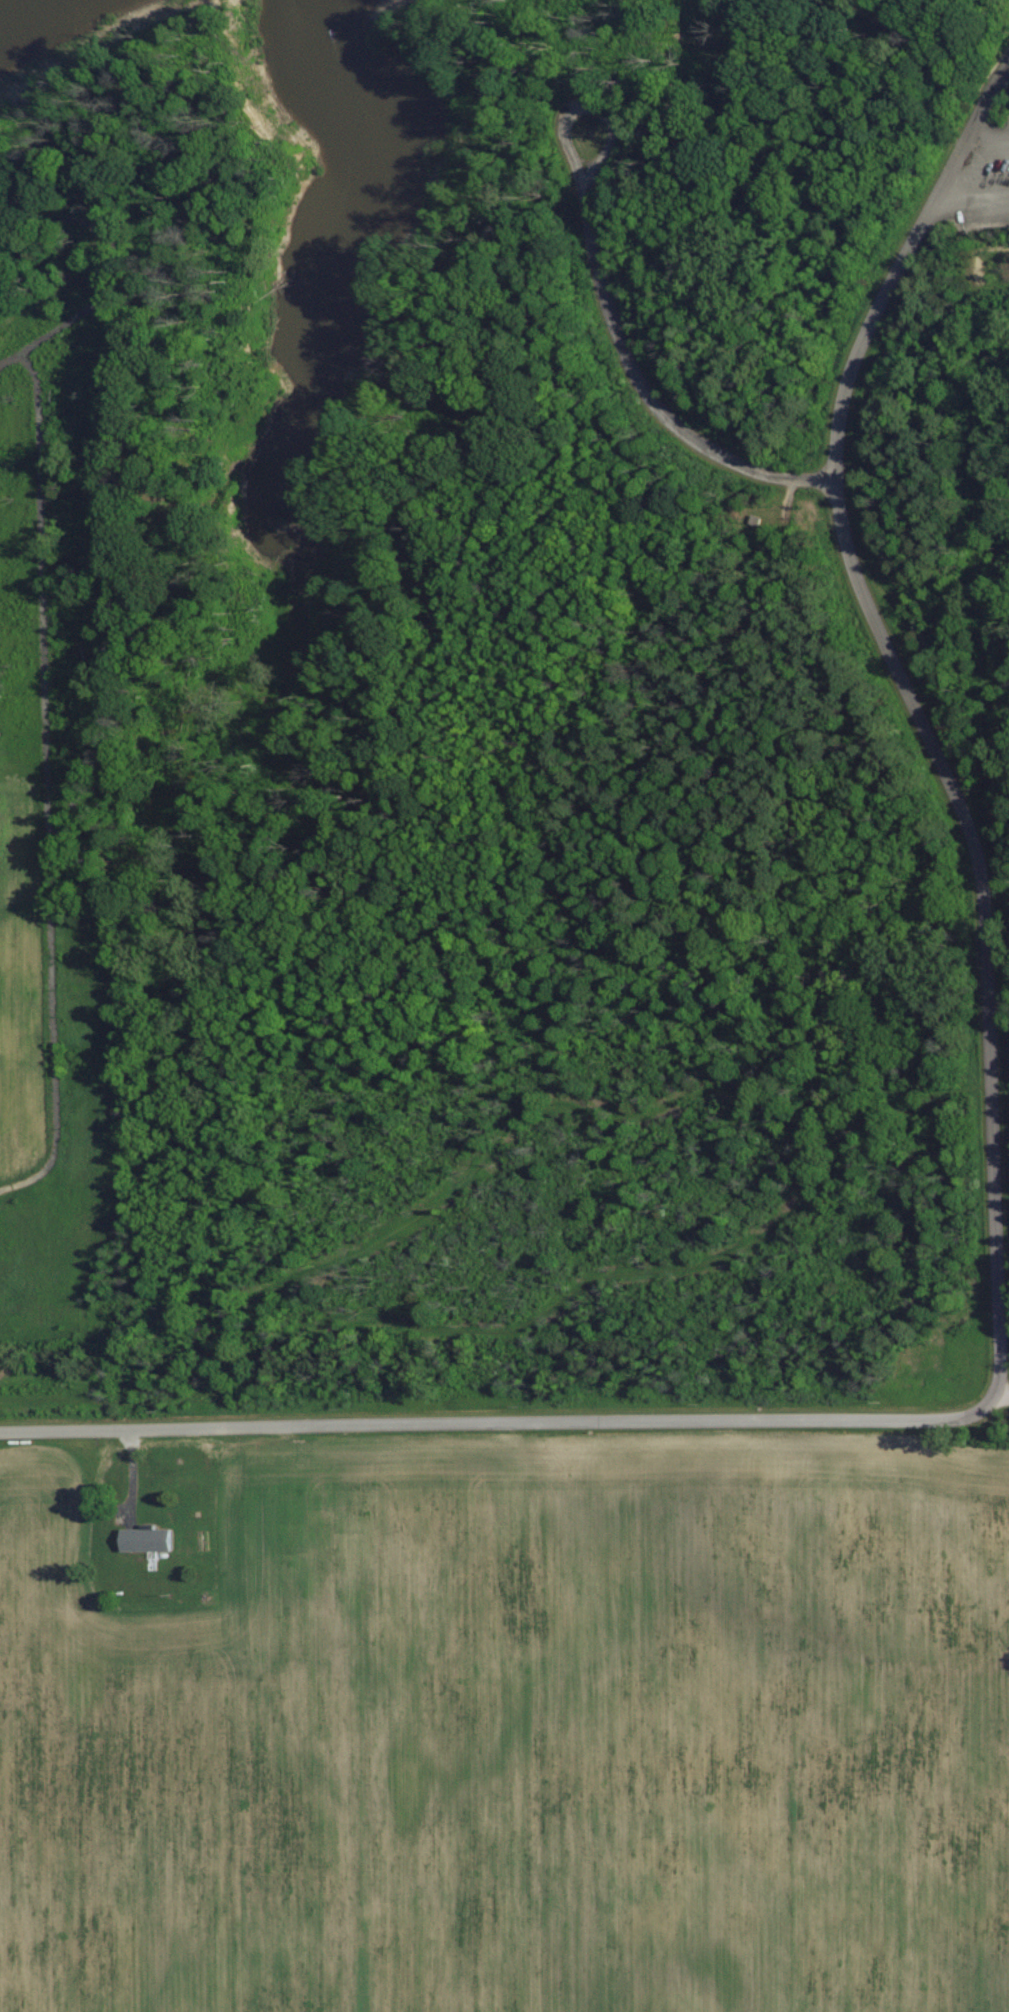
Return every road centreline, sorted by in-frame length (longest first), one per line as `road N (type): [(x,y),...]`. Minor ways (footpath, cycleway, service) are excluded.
road 1 (residential): [(0,1431),(944,1419),(986,1405)]
road 2 (residential): [(24,349),(43,476),(65,1150),(0,1191)]
road 3 (residential): [(593,172),(583,193),(563,131),(569,115),(590,106),(607,113),(614,132),(593,172)]
road 4 (residential): [(0,365),(109,274)]

